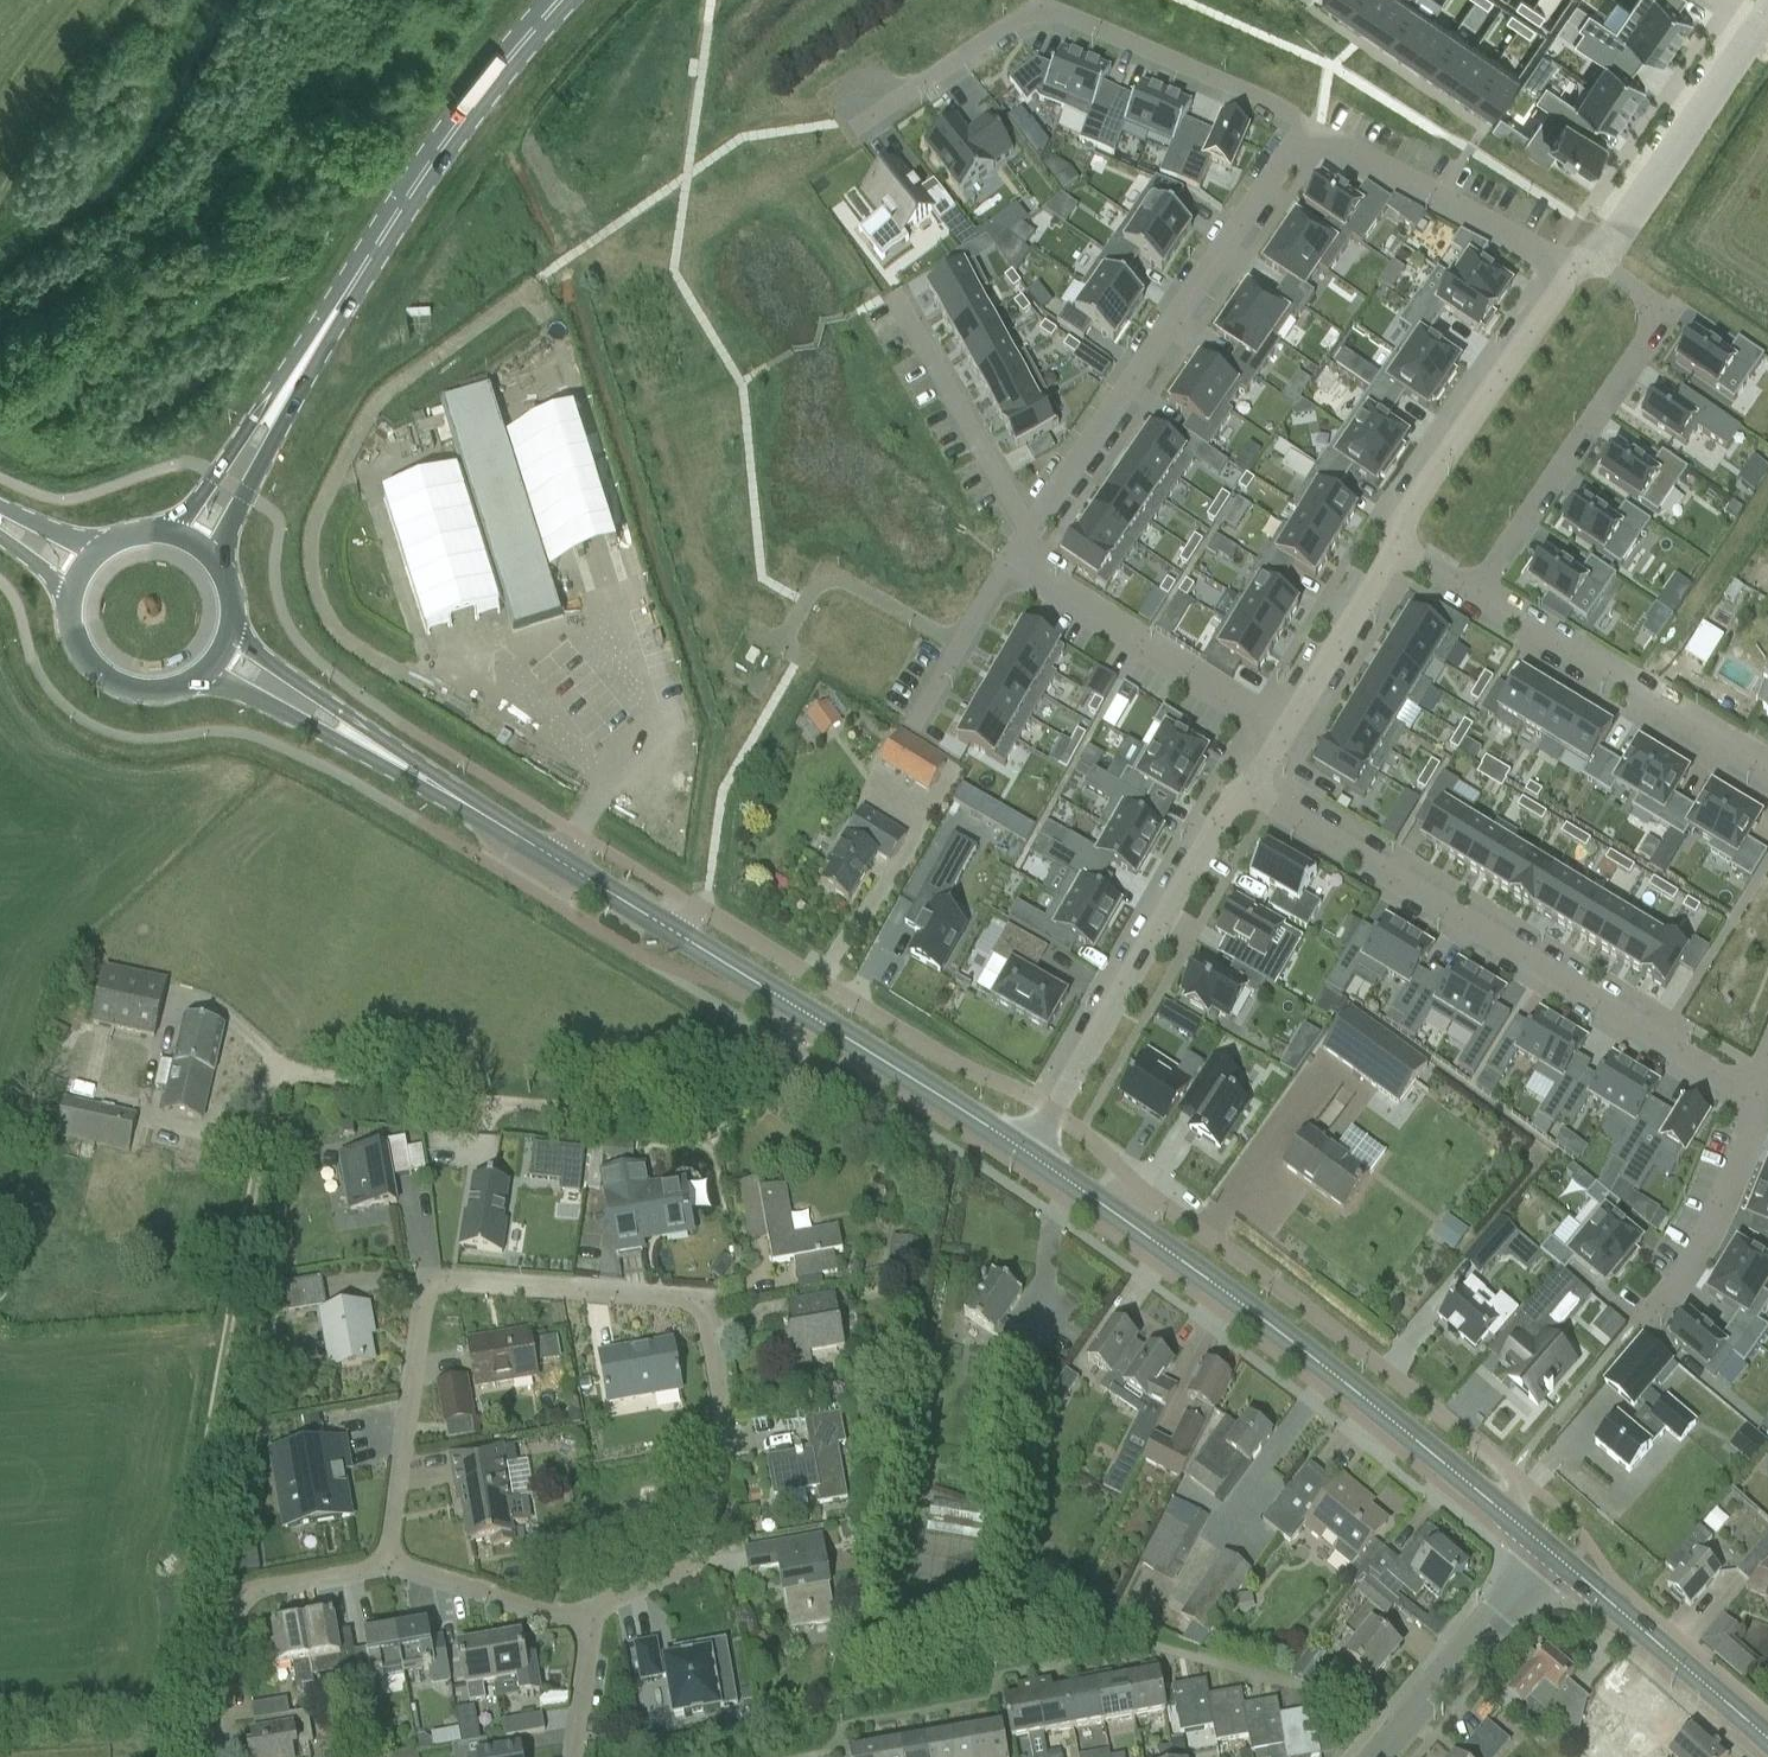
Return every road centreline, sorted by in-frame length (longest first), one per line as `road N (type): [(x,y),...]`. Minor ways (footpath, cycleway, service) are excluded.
road 1 (track): [(165,1756),(242,1189),(259,1137),(282,1105),(319,1095),(602,1119),(681,1104),(745,1073),(806,1012)]
road 2 (residential): [(590,1635),(696,1569),(717,1511),(710,1337),(685,1299),(445,1286),(422,1323),(386,1571)]
road 3 (unclassified): [(526,291),(369,411),(312,529),(310,560),(317,596),(352,647),(582,789),(588,810),(555,861)]
road 4 (residential): [(1507,1518),(1516,1478),(1134,1186),(1095,1143),(1051,1113)]
road 5 (primary): [(1507,1518),(1229,1296),(1026,1155)]
road 6 (residential): [(1756,1095),(1249,795)]
road 7 (residential): [(866,117),(1022,16),(1054,9),(1304,127)]
road 8 (residential): [(1304,127),(1027,531)]
road 9 (primary): [(286,391),(434,157),(558,0)]
road 10 (residential): [(1051,1113),(943,1061),(699,910),(671,930)]
road 11 (primary): [(1026,1155),(671,930)]
road 12 (residential): [(1590,263),(1640,295),(1650,316),(1645,340),(1474,595)]
road 13 (residential): [(1051,1113),(1228,807),(1249,795)]
road 14 (residential): [(1474,595),(1767,770)]
road 15 (residential): [(1009,561),(1287,732)]
road 16 (residential): [(1400,548),(1401,524),(1567,279)]
road 17 (residential): [(1304,127),(1567,279)]
road 18 (residential): [(218,1756),(241,1606),(261,1591),(386,1571)]
road 19 (residential): [(1590,263),(1616,236),(1757,22)]
road 20 (primary): [(1767,1743),(1550,1553)]
road 21 (residential): [(892,293),(1027,531)]
road 22 (residential): [(1377,1756),(1550,1553)]
road 23 (residential): [(1756,1095),(1694,1253),(1641,1317)]
road 24 (residential): [(1287,732),(1400,548)]
road 25 (residential): [(386,1571),(590,1635)]
road 26 (primary): [(73,590),(73,635),(82,656),(116,685),(161,692),(202,674)]
road 27 (primary): [(202,674),(387,756)]
road 28 (primary): [(387,756),(330,702),(229,631)]
road 29 (primary): [(555,861),(387,756)]
road 30 (residential): [(1009,561),(909,729)]
road 31 (primary): [(213,562),(274,439),(286,391)]
road 32 (primary): [(286,391),(169,534)]
road 33 (primary): [(671,930),(555,861)]
road 34 (residential): [(573,1756),(590,1635)]

